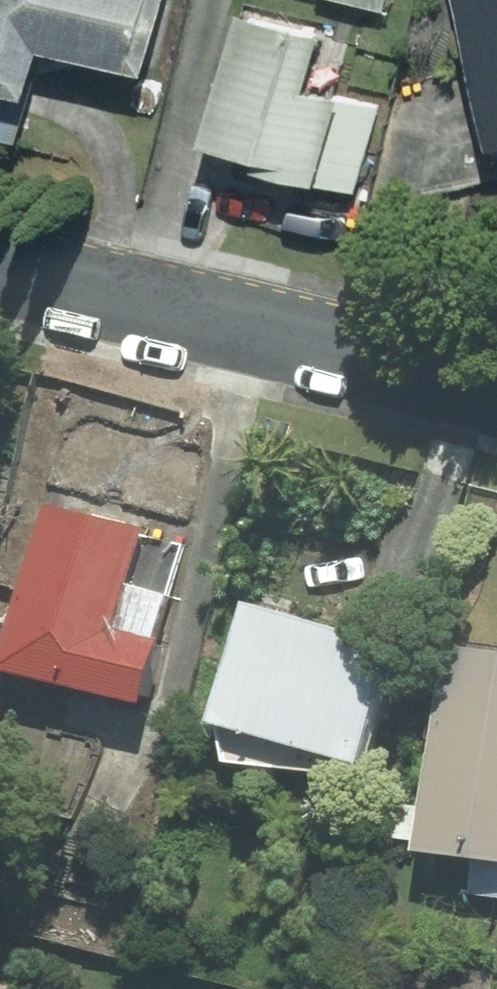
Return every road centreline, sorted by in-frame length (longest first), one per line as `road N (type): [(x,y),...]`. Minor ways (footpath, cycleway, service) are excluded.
road 1 (residential): [(0,269),(496,387)]

